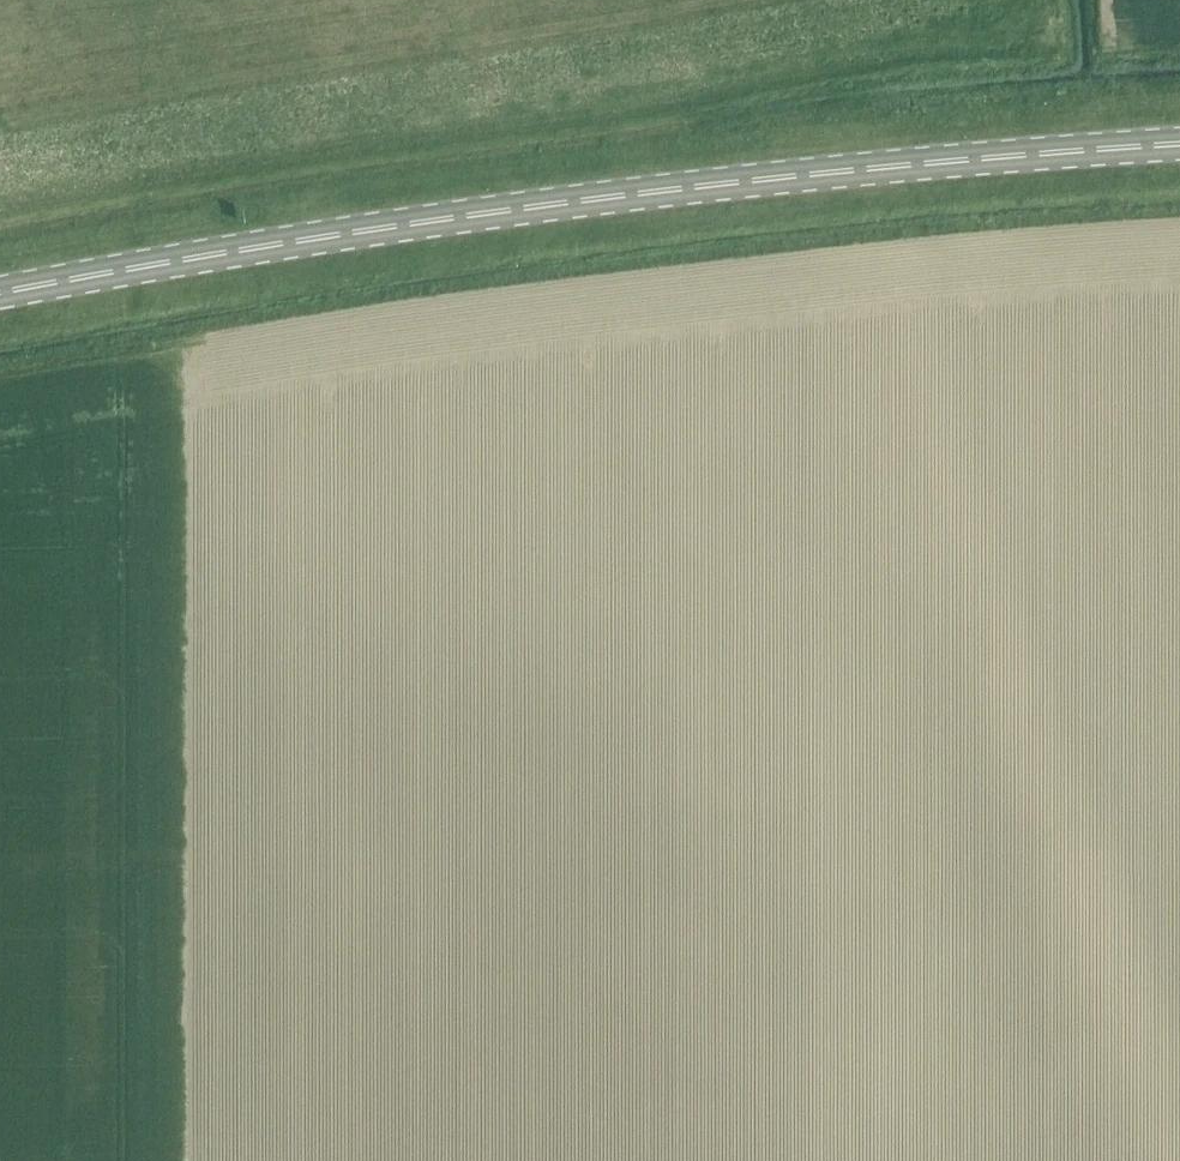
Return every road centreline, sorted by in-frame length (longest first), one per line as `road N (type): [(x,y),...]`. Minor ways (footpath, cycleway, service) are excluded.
road 1 (secondary): [(1179,149),(496,215),(0,300)]

